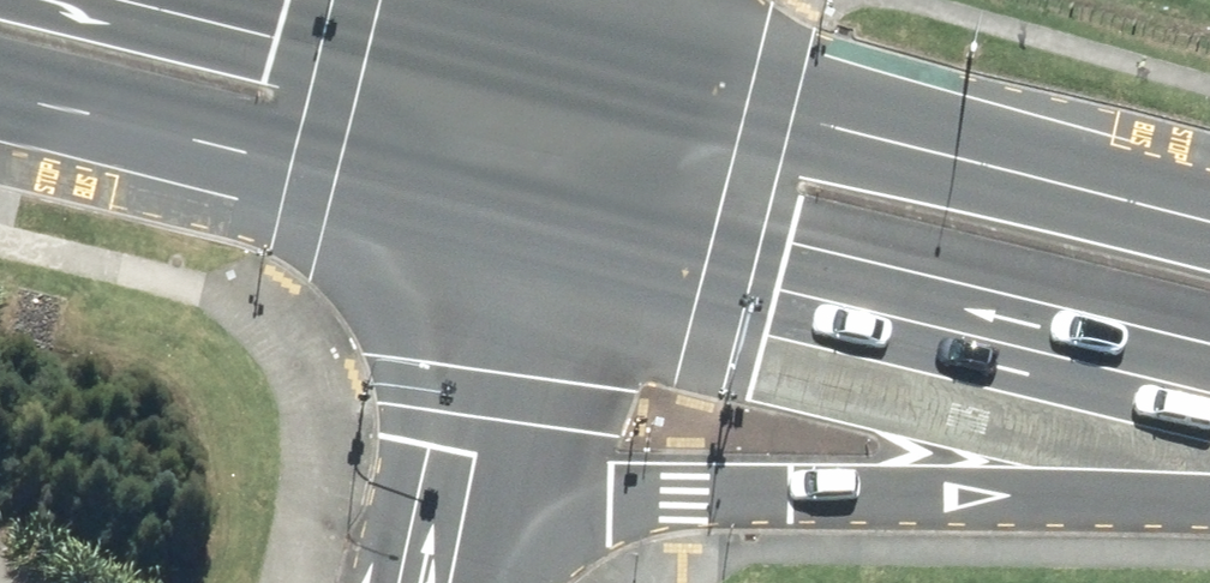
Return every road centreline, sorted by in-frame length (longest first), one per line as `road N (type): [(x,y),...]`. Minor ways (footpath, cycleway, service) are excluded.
road 1 (secondary): [(1209,476),(611,498),(552,512),(454,561)]
road 2 (secondary): [(1209,388),(520,217)]
road 3 (secondary): [(554,48),(1209,214)]
road 4 (secondary): [(520,217),(0,88)]
road 5 (residential): [(454,561),(520,217)]
road 6 (secondary): [(346,0),(554,48)]
road 7 (unclassified): [(520,217),(554,48)]

